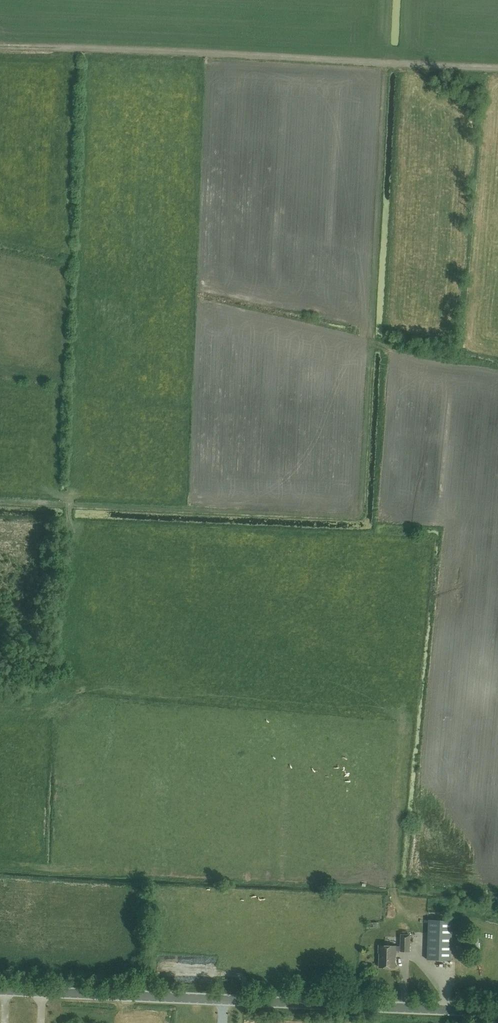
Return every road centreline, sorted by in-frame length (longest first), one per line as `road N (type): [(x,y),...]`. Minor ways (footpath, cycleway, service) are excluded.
road 1 (tertiary): [(497,1013),(0,991)]
road 2 (track): [(497,69),(0,50)]

